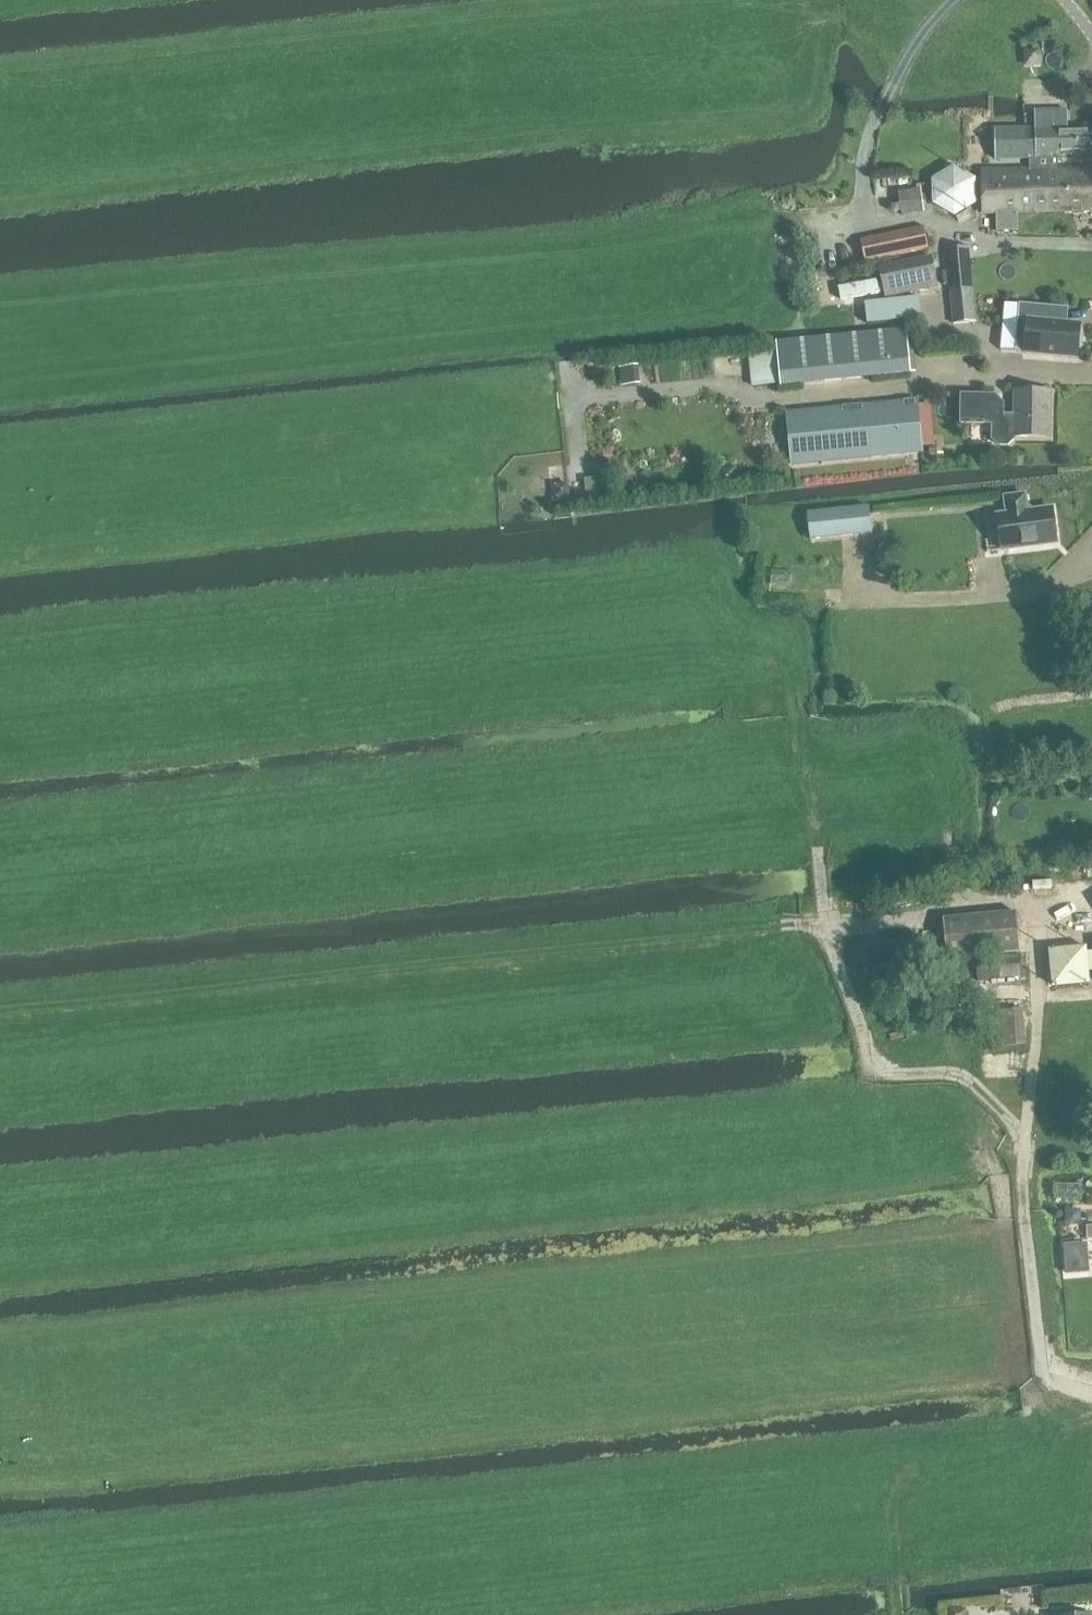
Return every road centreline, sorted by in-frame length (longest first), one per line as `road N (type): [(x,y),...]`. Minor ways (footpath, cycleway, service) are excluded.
road 1 (track): [(797,690),(823,925),(868,1051),(885,1075),(962,1075),(1023,1142),(1041,1368),(1056,1387),(1091,1396)]
road 2 (track): [(1030,902),(1039,997),(1023,1142)]
road 3 (track): [(823,925),(1031,906)]

